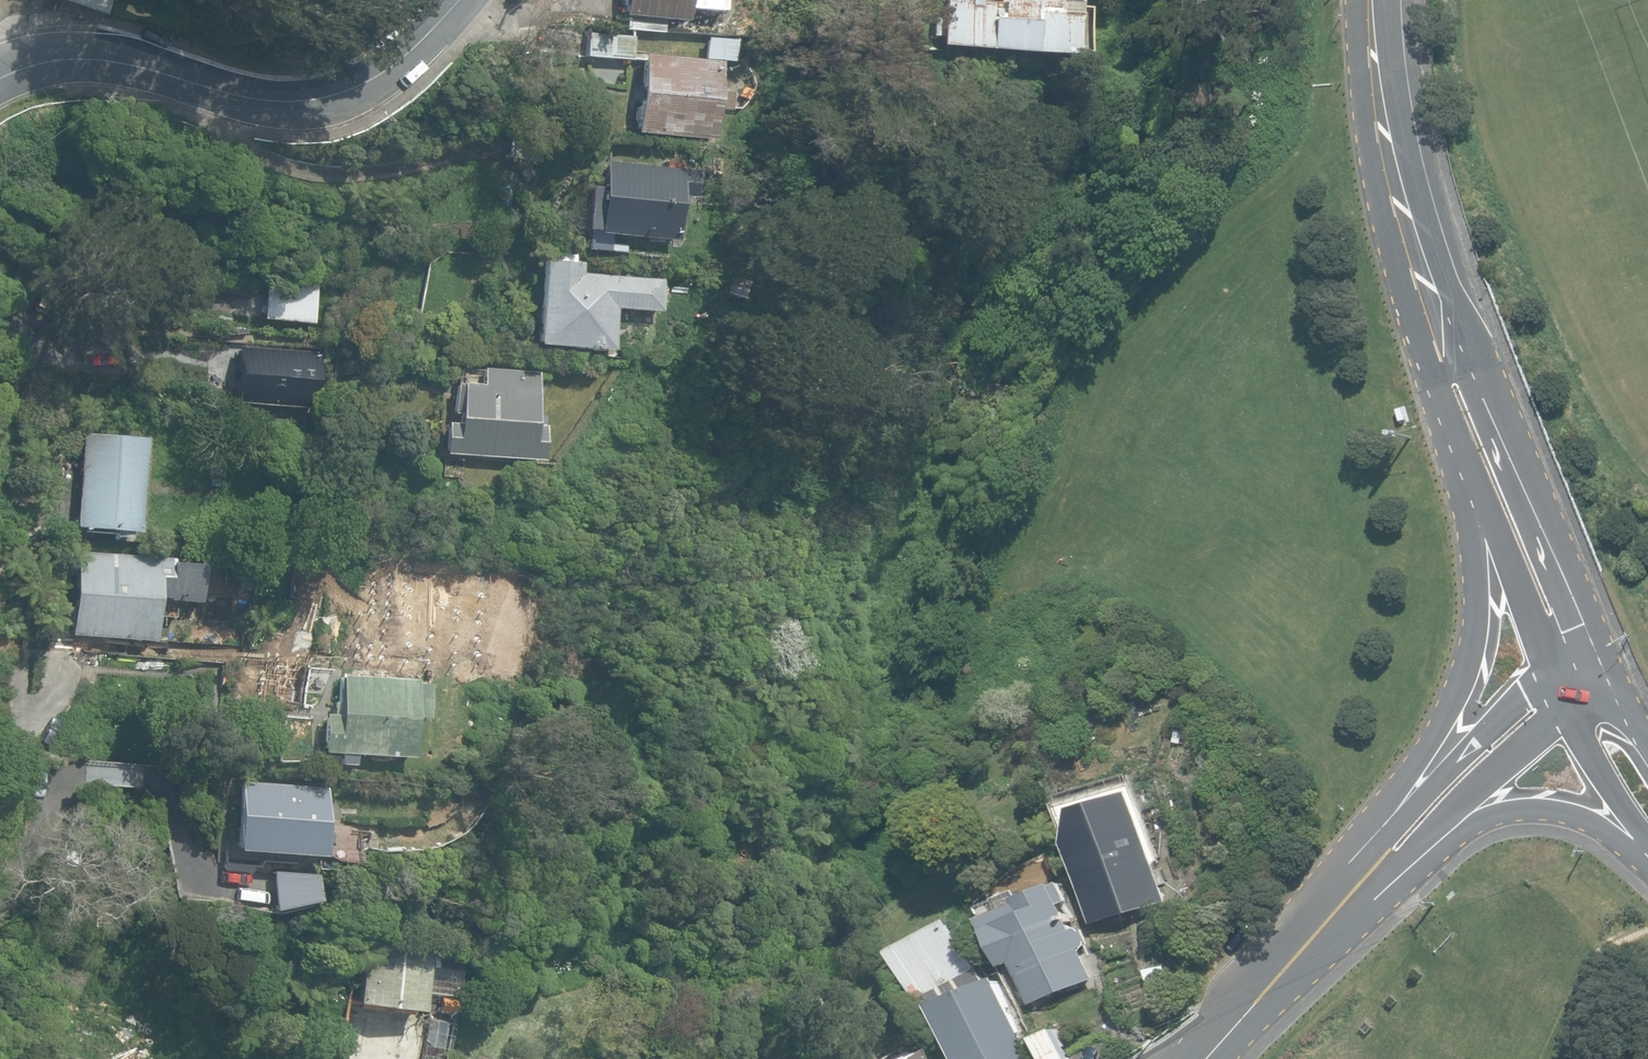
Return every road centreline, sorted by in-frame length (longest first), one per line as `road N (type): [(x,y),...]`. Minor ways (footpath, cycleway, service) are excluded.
road 1 (residential): [(460,0),(407,53),(330,95),(277,102),(124,61),(75,56),(0,74)]
road 2 (tertiary): [(1448,344),(1482,374),(1612,672)]
road 3 (tertiary): [(1399,827),(1470,651),(1472,473)]
road 4 (tertiary): [(1448,344),(1384,0)]
road 5 (tertiary): [(1203,1058),(1387,857)]
road 6 (tertiary): [(1566,698),(1472,473)]
road 7 (tertiary): [(1399,827),(1512,709),(1527,698),(1566,698)]
road 8 (tertiary): [(1647,852),(1591,823),(1532,808),(1445,820)]
road 9 (tertiary): [(1566,698),(1552,724),(1445,820)]
road 10 (tertiary): [(1647,841),(1566,698)]
road 11 (tertiary): [(1472,473),(1441,391),(1448,344)]

